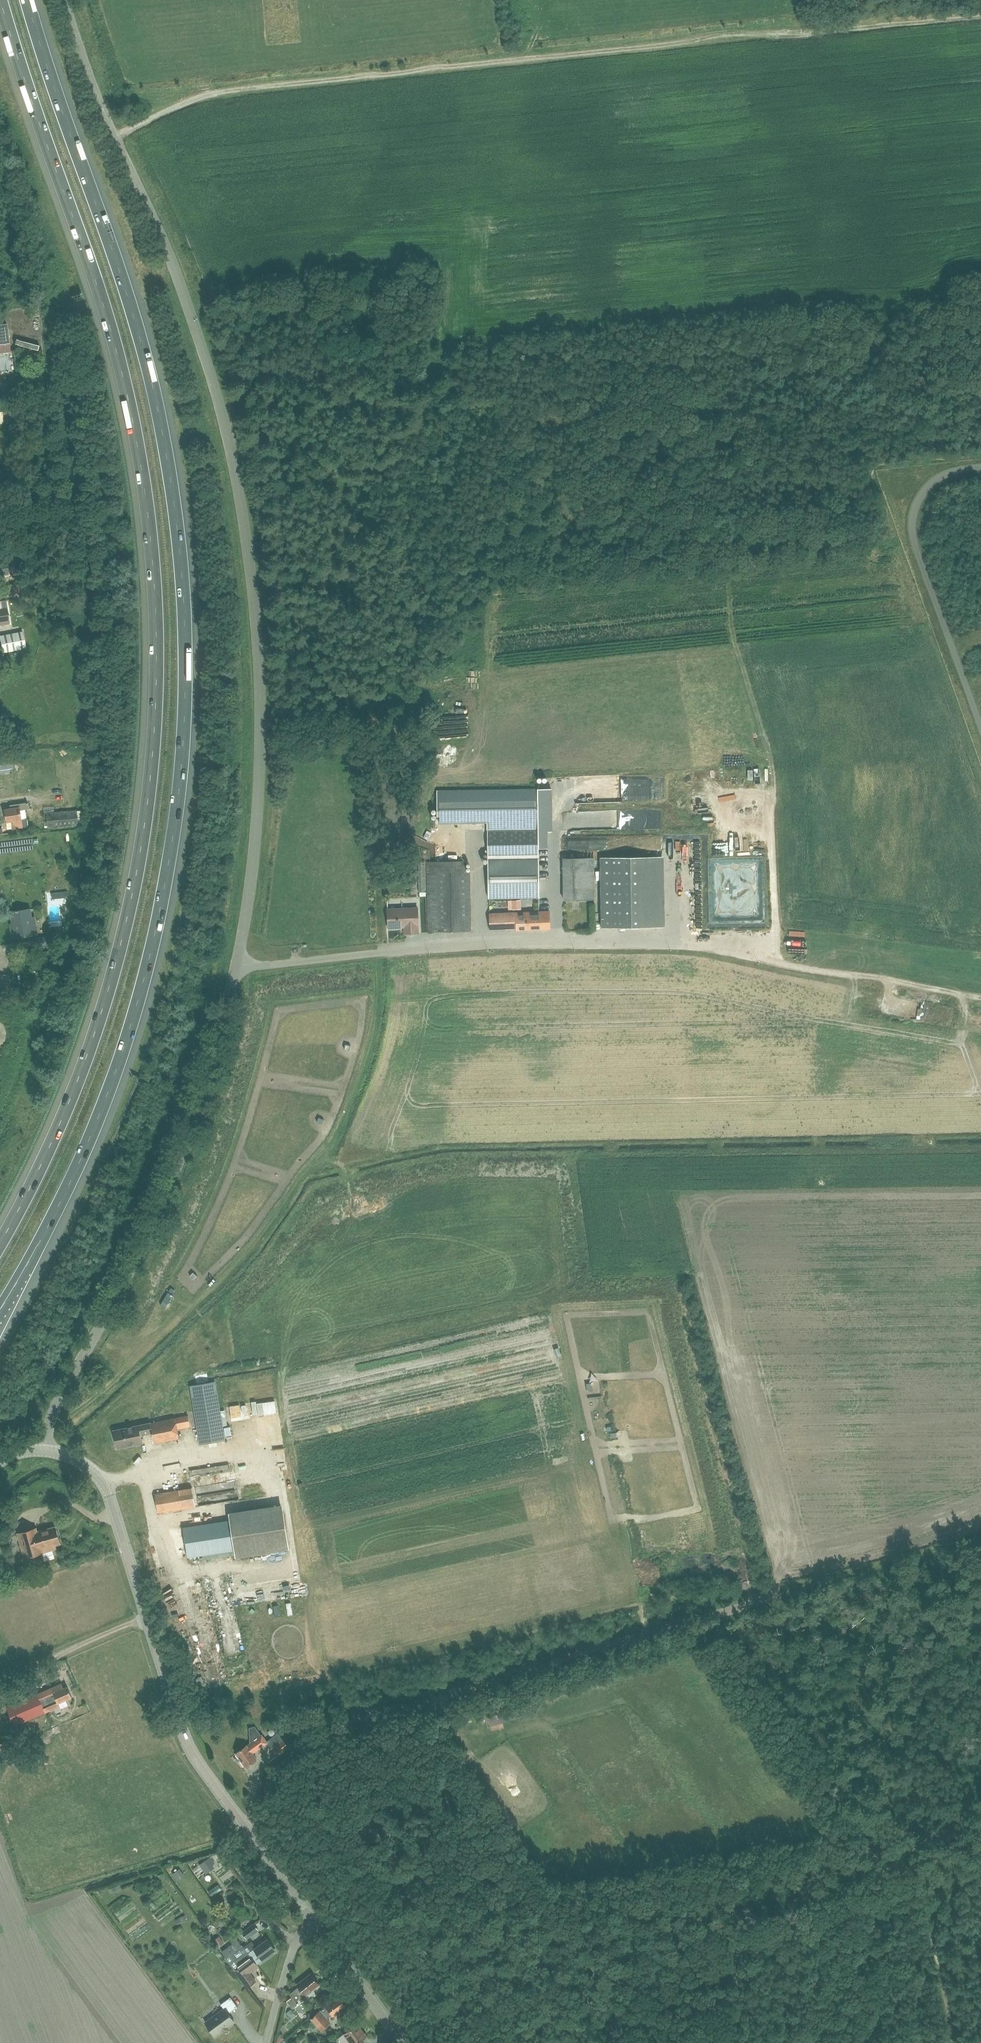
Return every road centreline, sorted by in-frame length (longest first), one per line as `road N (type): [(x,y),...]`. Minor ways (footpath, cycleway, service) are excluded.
road 1 (motorway): [(0,1309),(68,1188),(126,1040),(170,856),(184,734),(182,576),(164,437),(141,338),(27,0)]
road 2 (motorway): [(1,0),(130,403),(151,540),(156,682),(147,816),(108,994),(77,1088),(0,1247)]
road 3 (unclassified): [(237,968),(259,807),(252,597),(235,474),(203,350),(67,0)]
road 4 (track): [(980,18),(236,90),(197,97),(117,137)]
road 5 (track): [(980,1532),(364,1721),(293,1760),(269,1791),(254,1836)]
road 6 (unclassified): [(317,1925),(181,1729),(102,1480),(79,1459),(45,1450)]
road 7 (unclassified): [(45,1450),(55,1400),(158,1226),(212,1081),(237,968)]
road 8 (unclassified): [(237,968),(571,942)]
road 9 (unclassified): [(402,2042),(317,1925)]
road 10 (unclassified): [(266,2042),(294,1945),(317,1925)]

